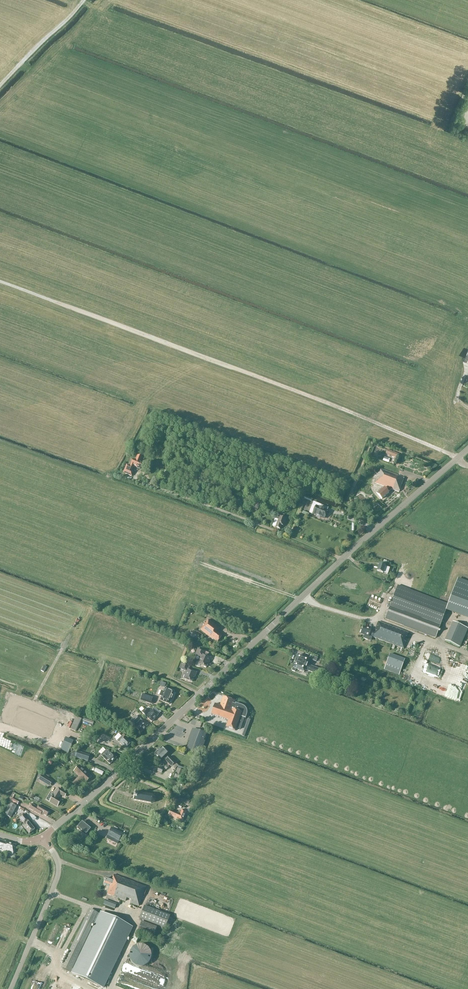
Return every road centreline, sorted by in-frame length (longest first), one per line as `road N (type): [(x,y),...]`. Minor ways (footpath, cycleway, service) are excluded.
road 1 (tertiary): [(42,838),(467,450)]
road 2 (tertiary): [(9,988),(57,877),(58,861),(42,838)]

